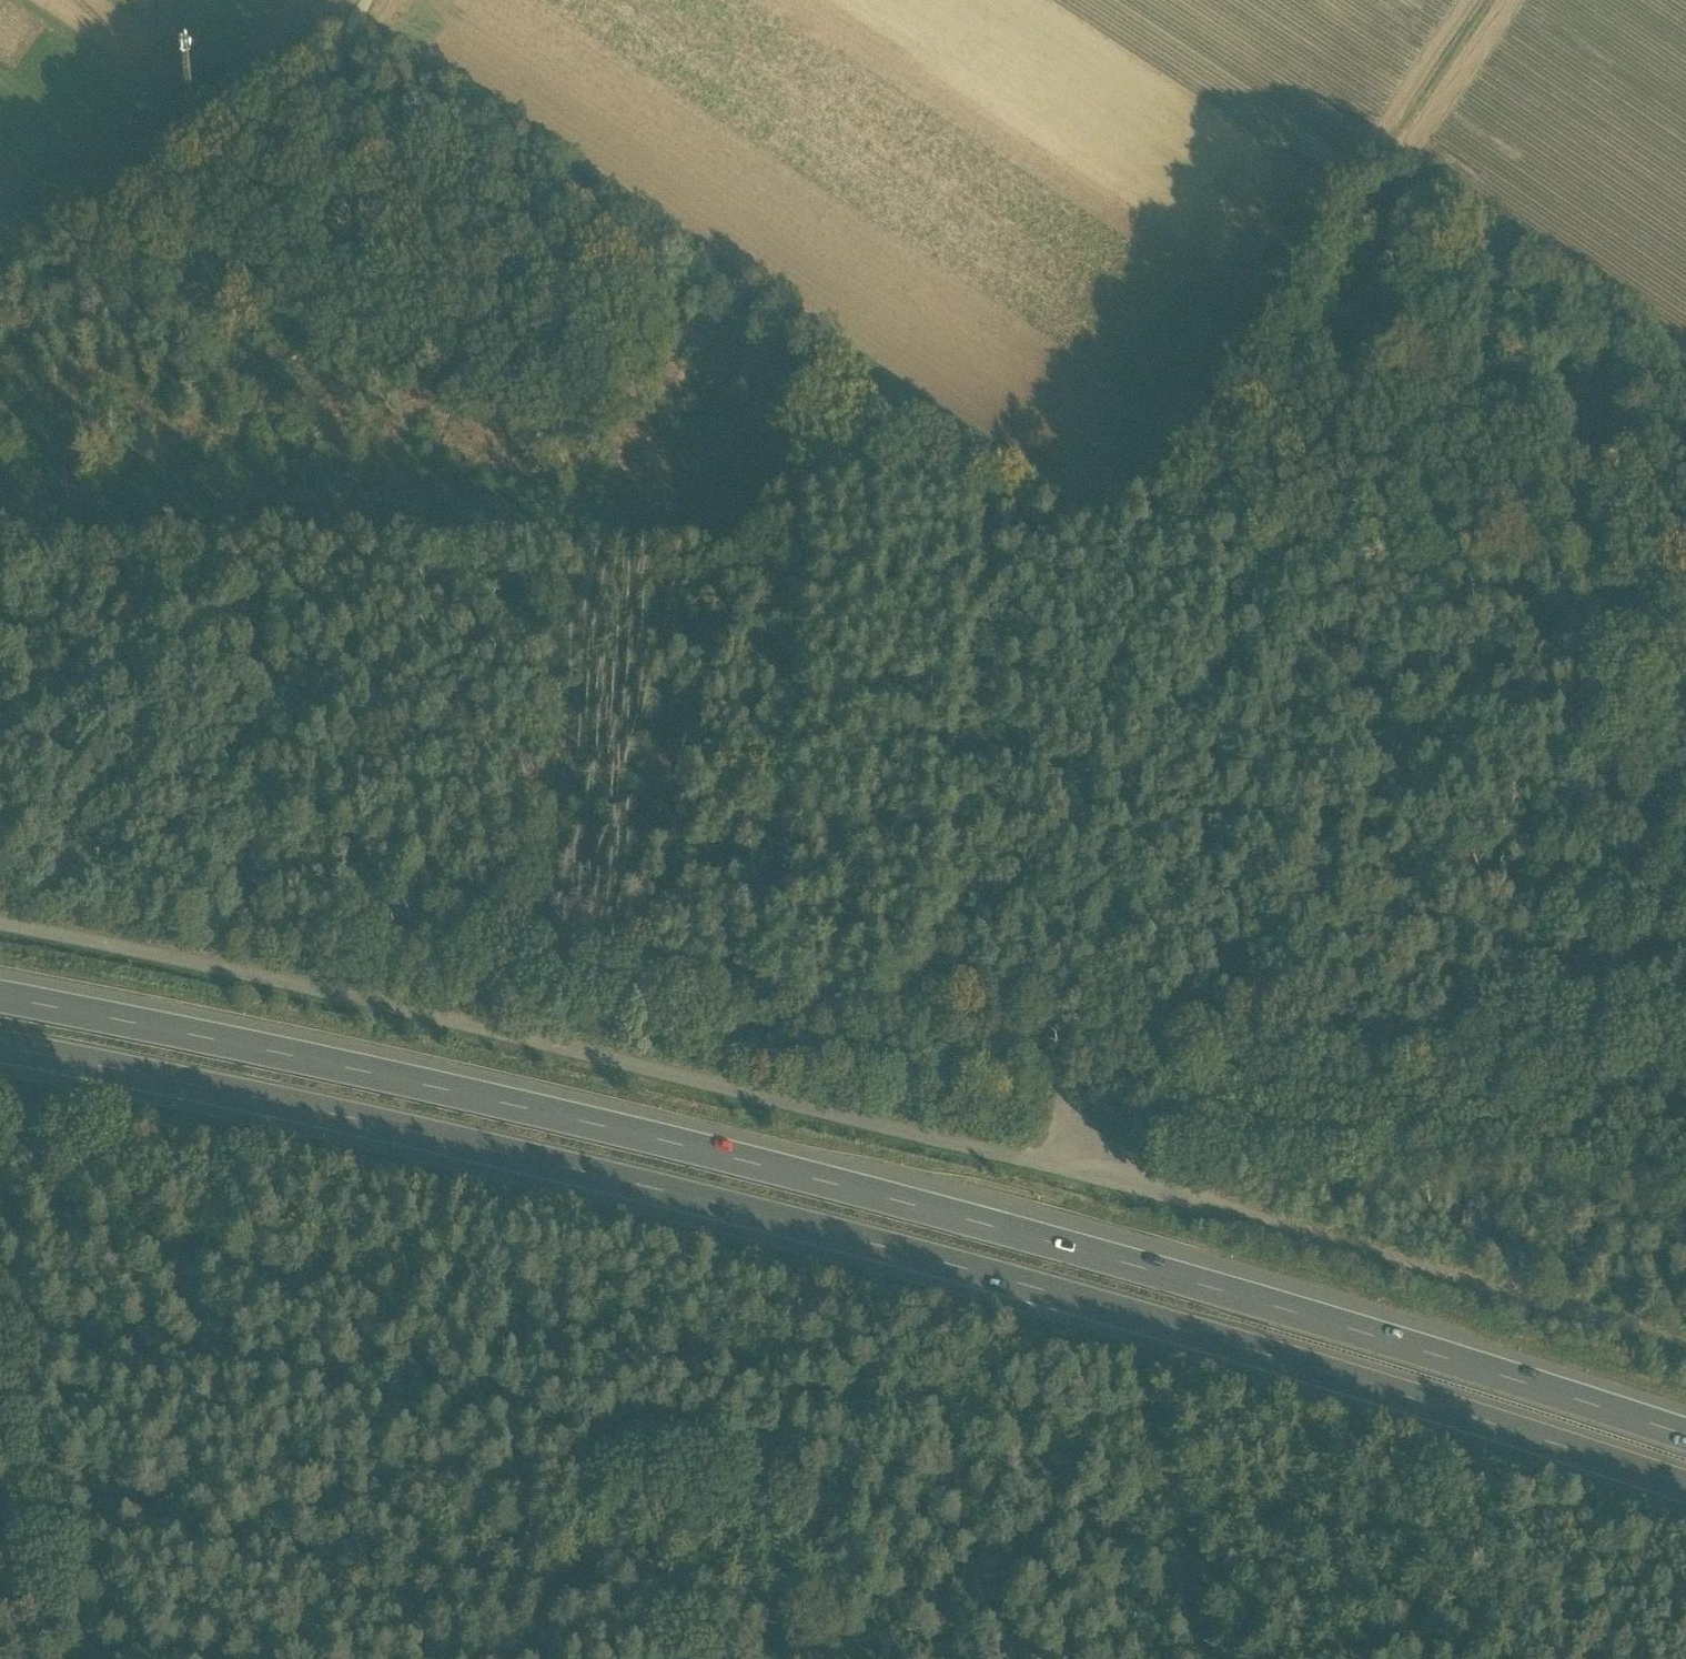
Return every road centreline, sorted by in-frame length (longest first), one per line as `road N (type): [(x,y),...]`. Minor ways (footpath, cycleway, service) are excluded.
road 1 (track): [(1685,1348),(1217,1205),(1073,1140),(1023,1162),(421,1015),(0,923)]
road 2 (motorway): [(0,1051),(417,1137),(1005,1282),(1301,1366),(1685,1490)]
road 3 (motorway): [(1685,1433),(1214,1288),(822,1179),(415,1081),(0,1002)]
road 4 (track): [(1485,0),(1110,555),(339,47)]
road 5 (track): [(369,0),(321,65),(0,280)]

